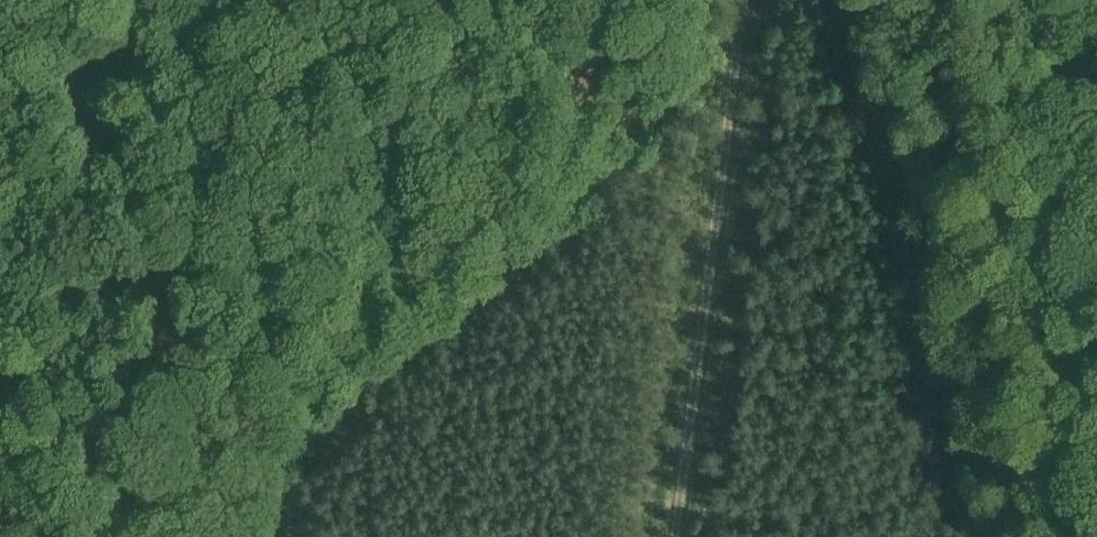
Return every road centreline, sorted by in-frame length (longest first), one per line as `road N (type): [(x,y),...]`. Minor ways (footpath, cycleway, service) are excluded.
road 1 (track): [(672,536),(744,0)]

